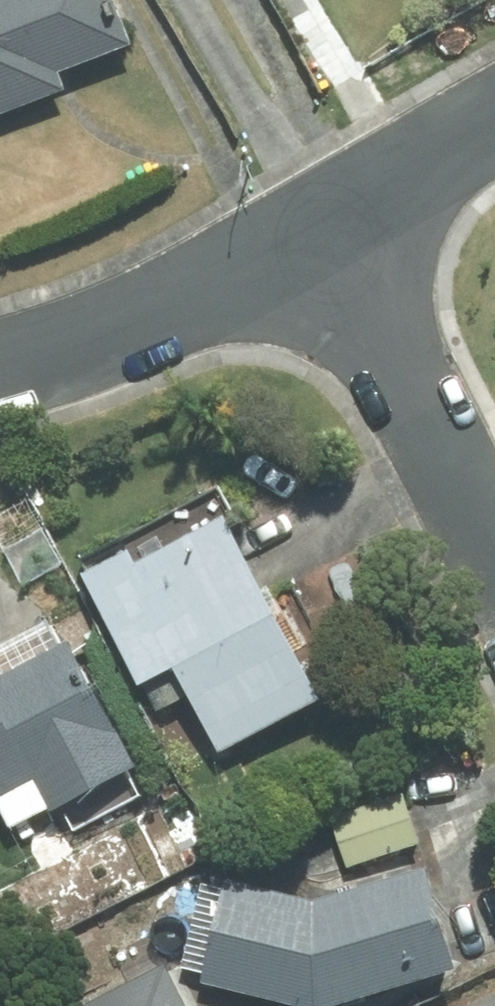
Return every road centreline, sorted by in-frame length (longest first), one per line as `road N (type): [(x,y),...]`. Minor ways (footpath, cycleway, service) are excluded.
road 1 (residential): [(494,558),(326,232)]
road 2 (residential): [(326,232),(0,364)]
road 3 (residential): [(494,131),(326,232)]

